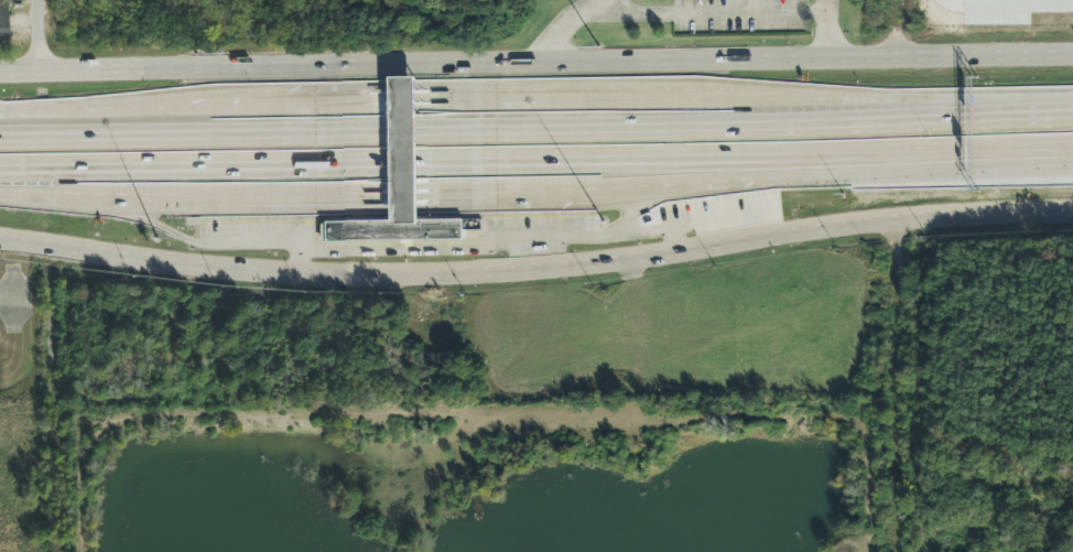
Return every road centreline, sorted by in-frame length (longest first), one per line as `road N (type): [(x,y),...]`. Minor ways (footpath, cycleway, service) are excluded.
road 1 (primary): [(0,240),(262,277),(436,279),(671,258),(900,220),(1072,218)]
road 2 (motorway): [(0,192),(642,191),(1072,162)]
road 3 (motorway): [(0,170),(1072,151)]
road 4 (primary): [(1072,59),(0,71)]
road 5 (motorway): [(874,126),(0,141)]
road 6 (motorway): [(874,126),(785,99),(715,95),(195,102),(121,110),(23,141)]
road 7 (motorway): [(1072,121),(874,126)]

